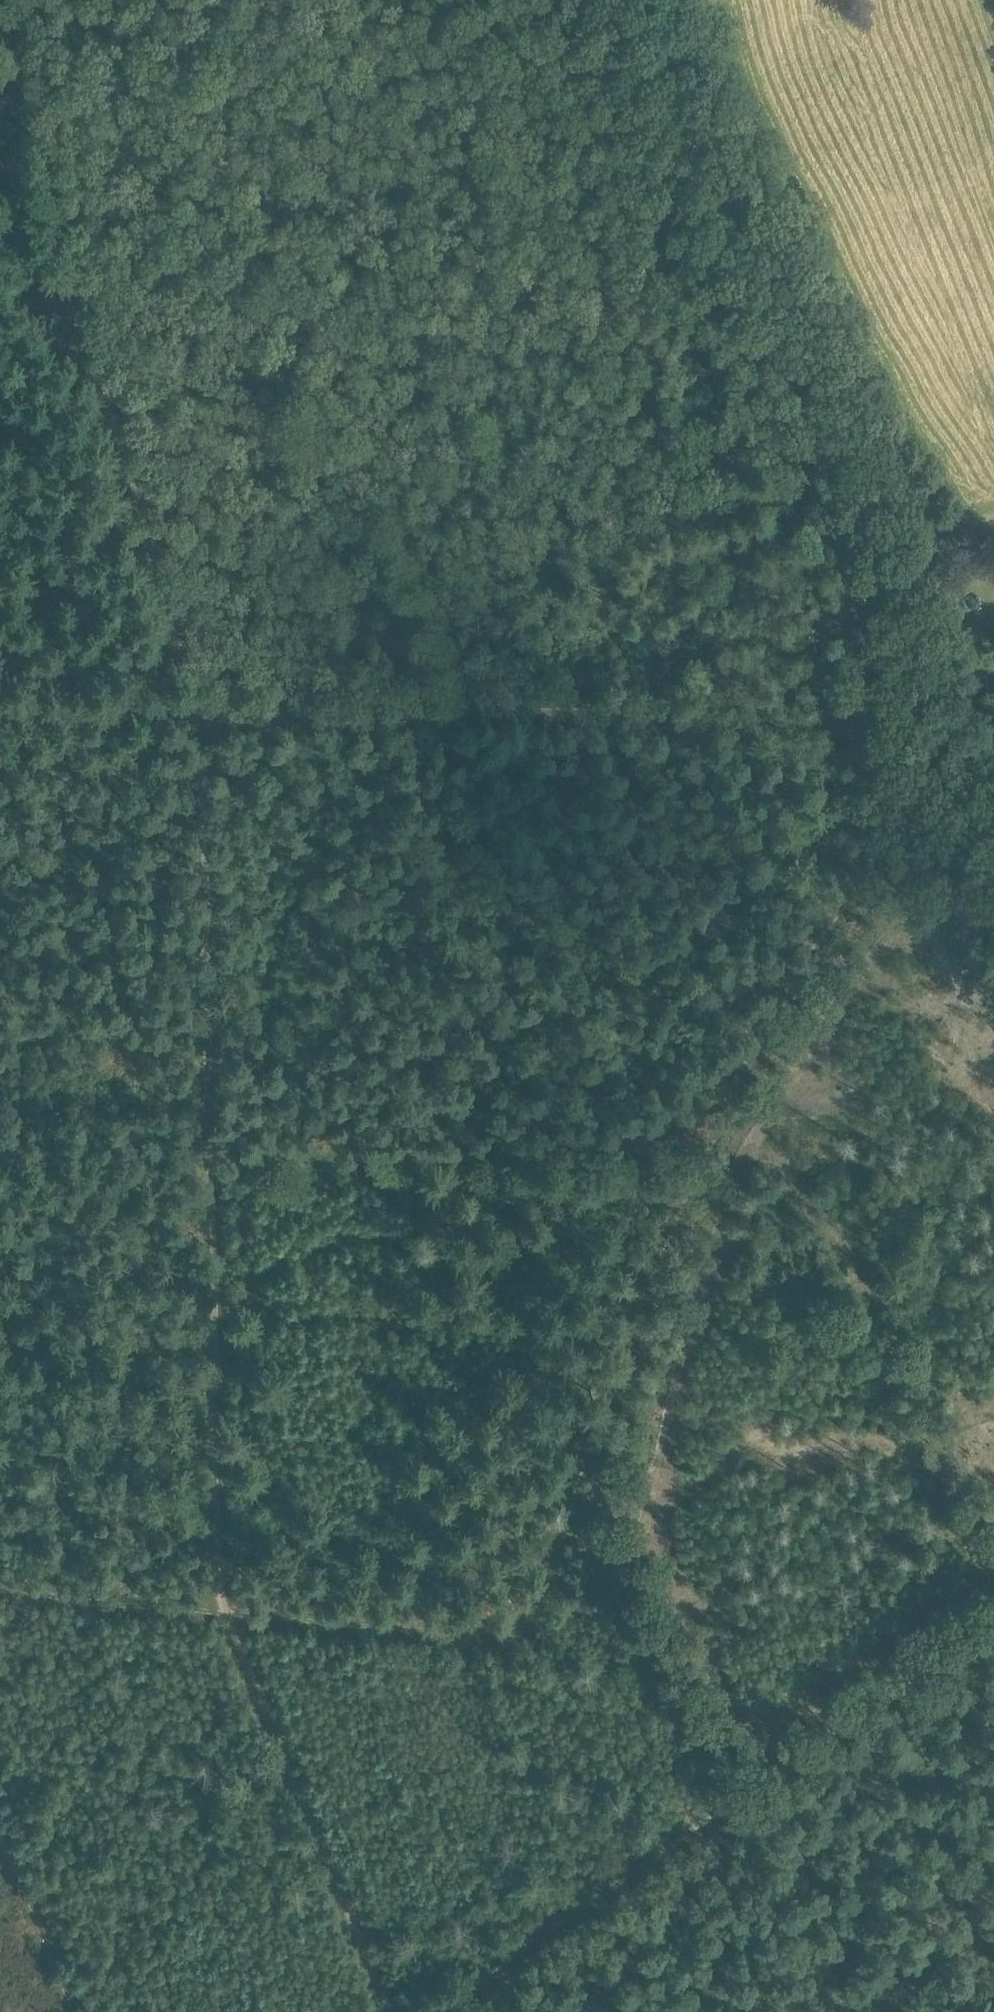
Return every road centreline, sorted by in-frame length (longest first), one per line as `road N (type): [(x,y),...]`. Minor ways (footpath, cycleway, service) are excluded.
road 1 (track): [(227,1615),(497,1638),(526,1625),(732,1099),(802,959),(925,847)]
road 2 (track): [(855,704),(0,708)]
road 3 (track): [(855,704),(852,603),(835,497),(637,0)]
road 4 (track): [(0,282),(74,274),(675,92)]
road 5 (track): [(421,2011),(993,1609)]
road 6 (track): [(572,1505),(727,1799)]
road 7 (track): [(695,1822),(813,2011)]
road 8 (track): [(993,982),(973,954),(989,906),(960,888),(925,847)]
road 9 (track): [(925,847),(852,750),(855,704)]

